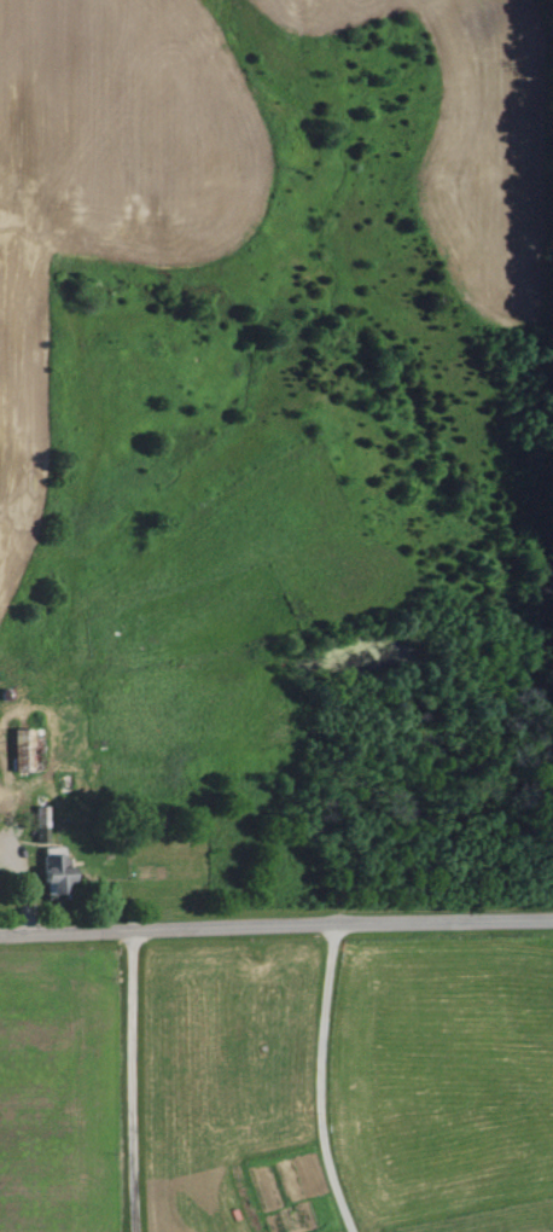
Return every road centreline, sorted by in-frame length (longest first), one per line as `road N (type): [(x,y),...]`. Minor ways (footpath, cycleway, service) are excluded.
road 1 (tertiary): [(0,935),(552,919)]

